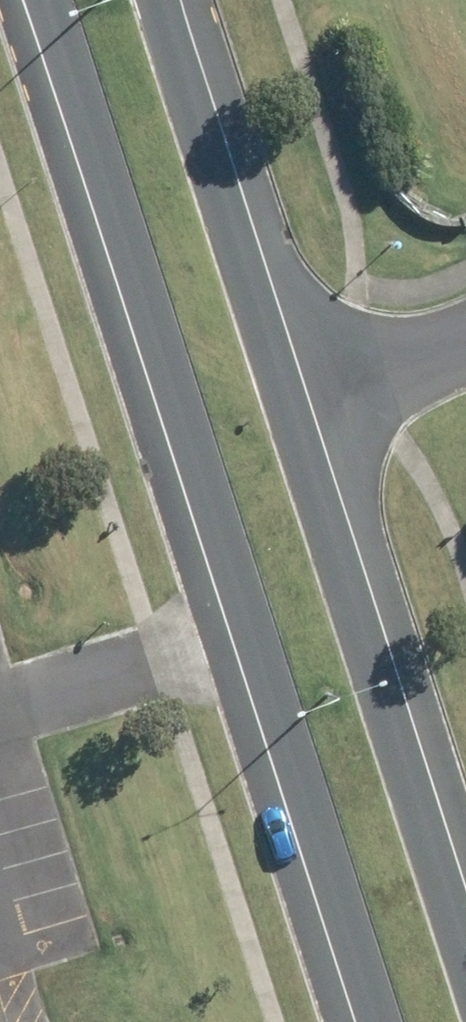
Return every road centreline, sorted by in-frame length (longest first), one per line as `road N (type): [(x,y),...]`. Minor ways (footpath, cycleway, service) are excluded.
road 1 (tertiary): [(368,1021),(181,470),(37,0)]
road 2 (tertiary): [(162,0),(465,945)]

